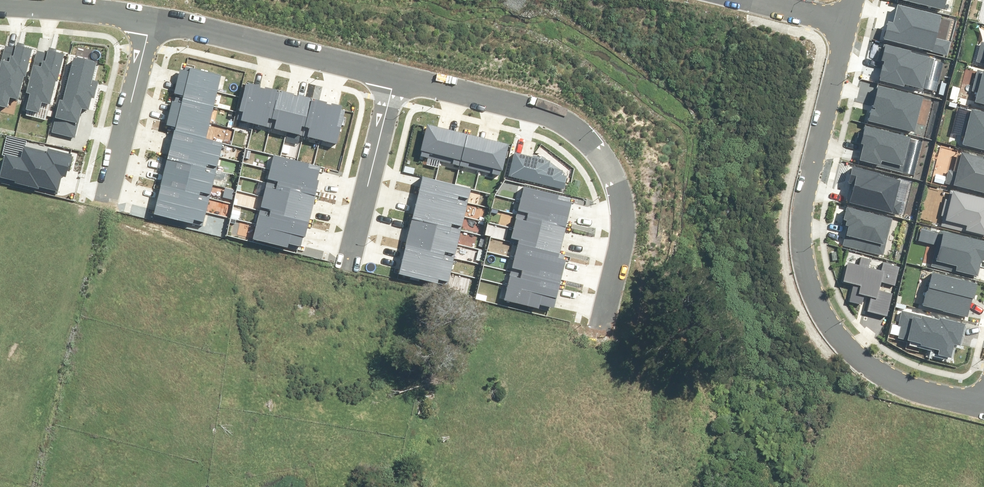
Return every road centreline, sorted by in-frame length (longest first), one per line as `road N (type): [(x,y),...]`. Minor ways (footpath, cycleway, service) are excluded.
road 1 (residential): [(845,18),(805,187),(800,252),(816,300),(848,345),(898,380),(983,405)]
road 2 (residential): [(394,77),(528,108),(584,140),(622,198),(624,224),(601,326)]
road 3 (residential): [(151,21),(394,77)]
road 4 (residential): [(394,77),(348,264)]
road 5 (residential): [(151,21),(107,198)]
road 6 (residential): [(0,4),(151,21)]

